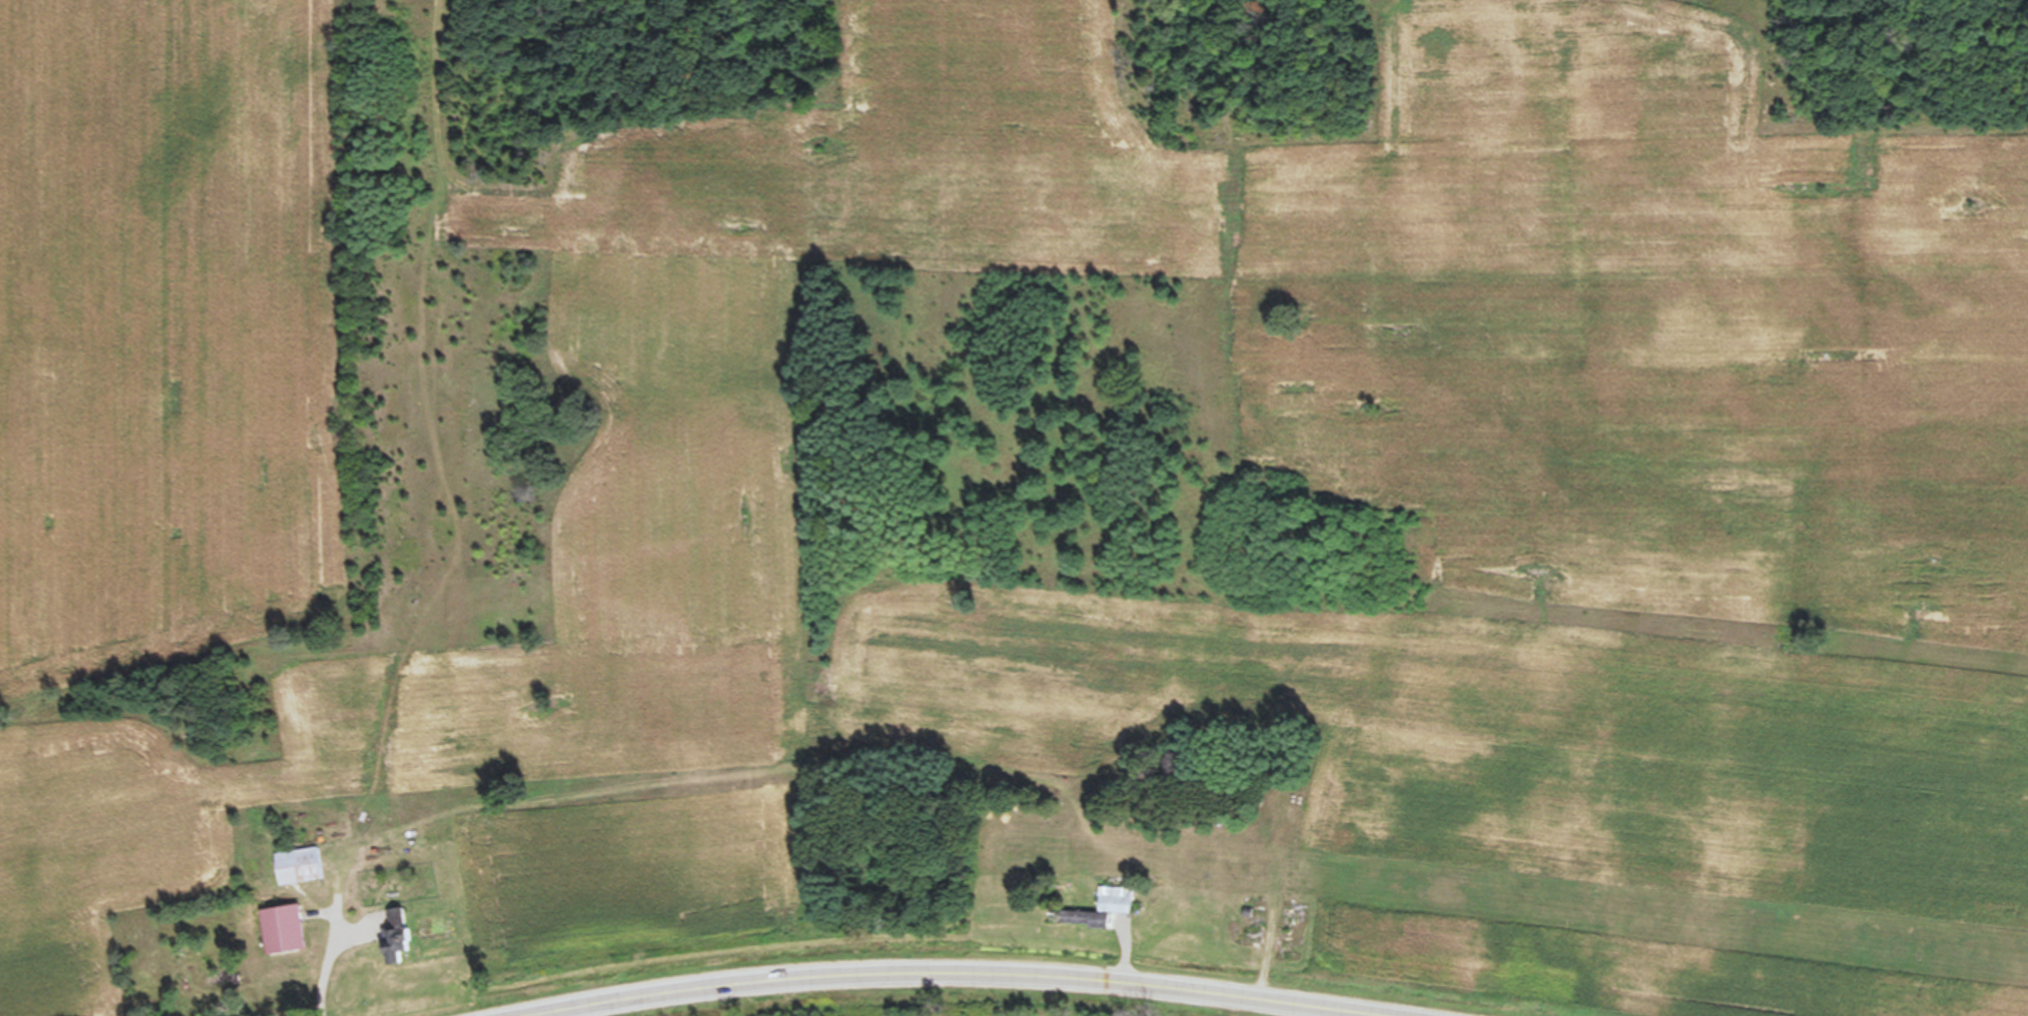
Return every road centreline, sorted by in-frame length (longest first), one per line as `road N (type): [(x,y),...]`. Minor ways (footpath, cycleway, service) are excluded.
road 1 (primary): [(1271,1015),(1081,991),(875,988),(642,1015)]

